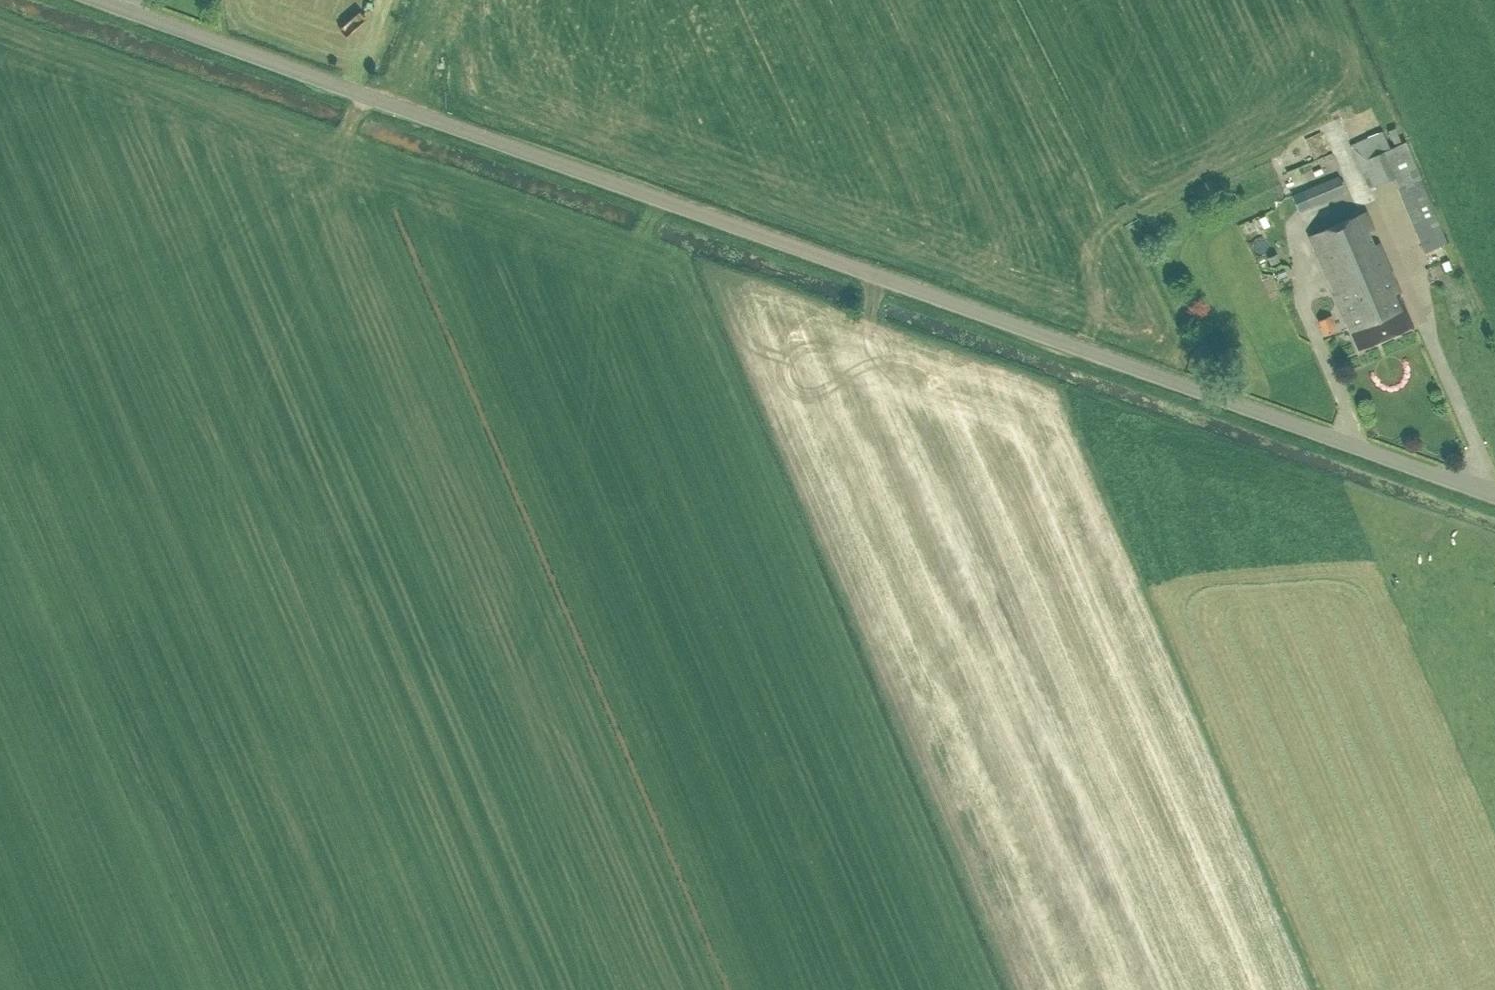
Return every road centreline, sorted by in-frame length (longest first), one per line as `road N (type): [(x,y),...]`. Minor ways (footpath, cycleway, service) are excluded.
road 1 (unclassified): [(101,0),(1494,494)]

